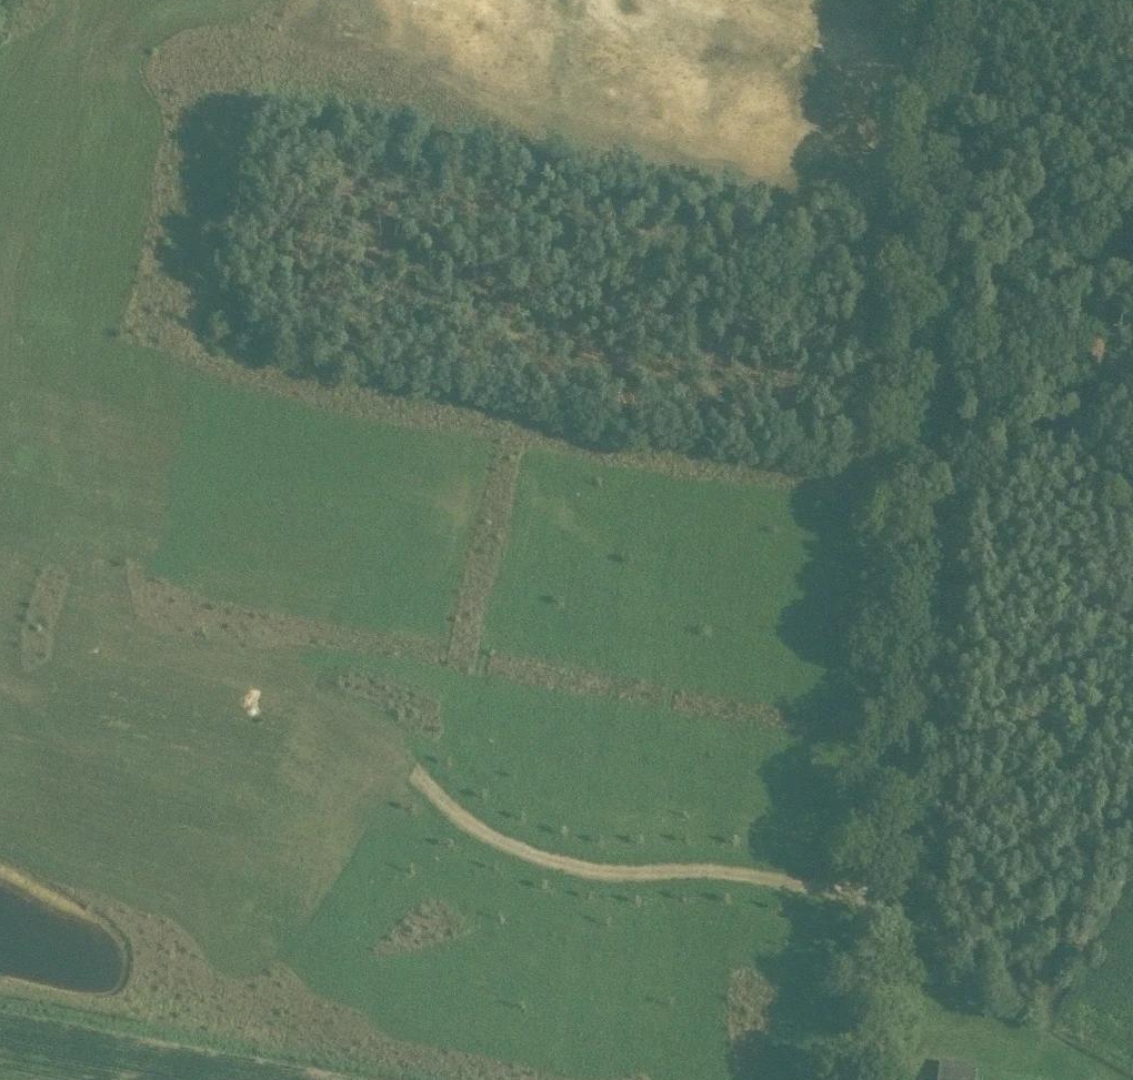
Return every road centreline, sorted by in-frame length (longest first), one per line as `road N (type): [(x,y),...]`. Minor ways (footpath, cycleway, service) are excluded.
road 1 (unclassified): [(853,1079),(936,0)]

